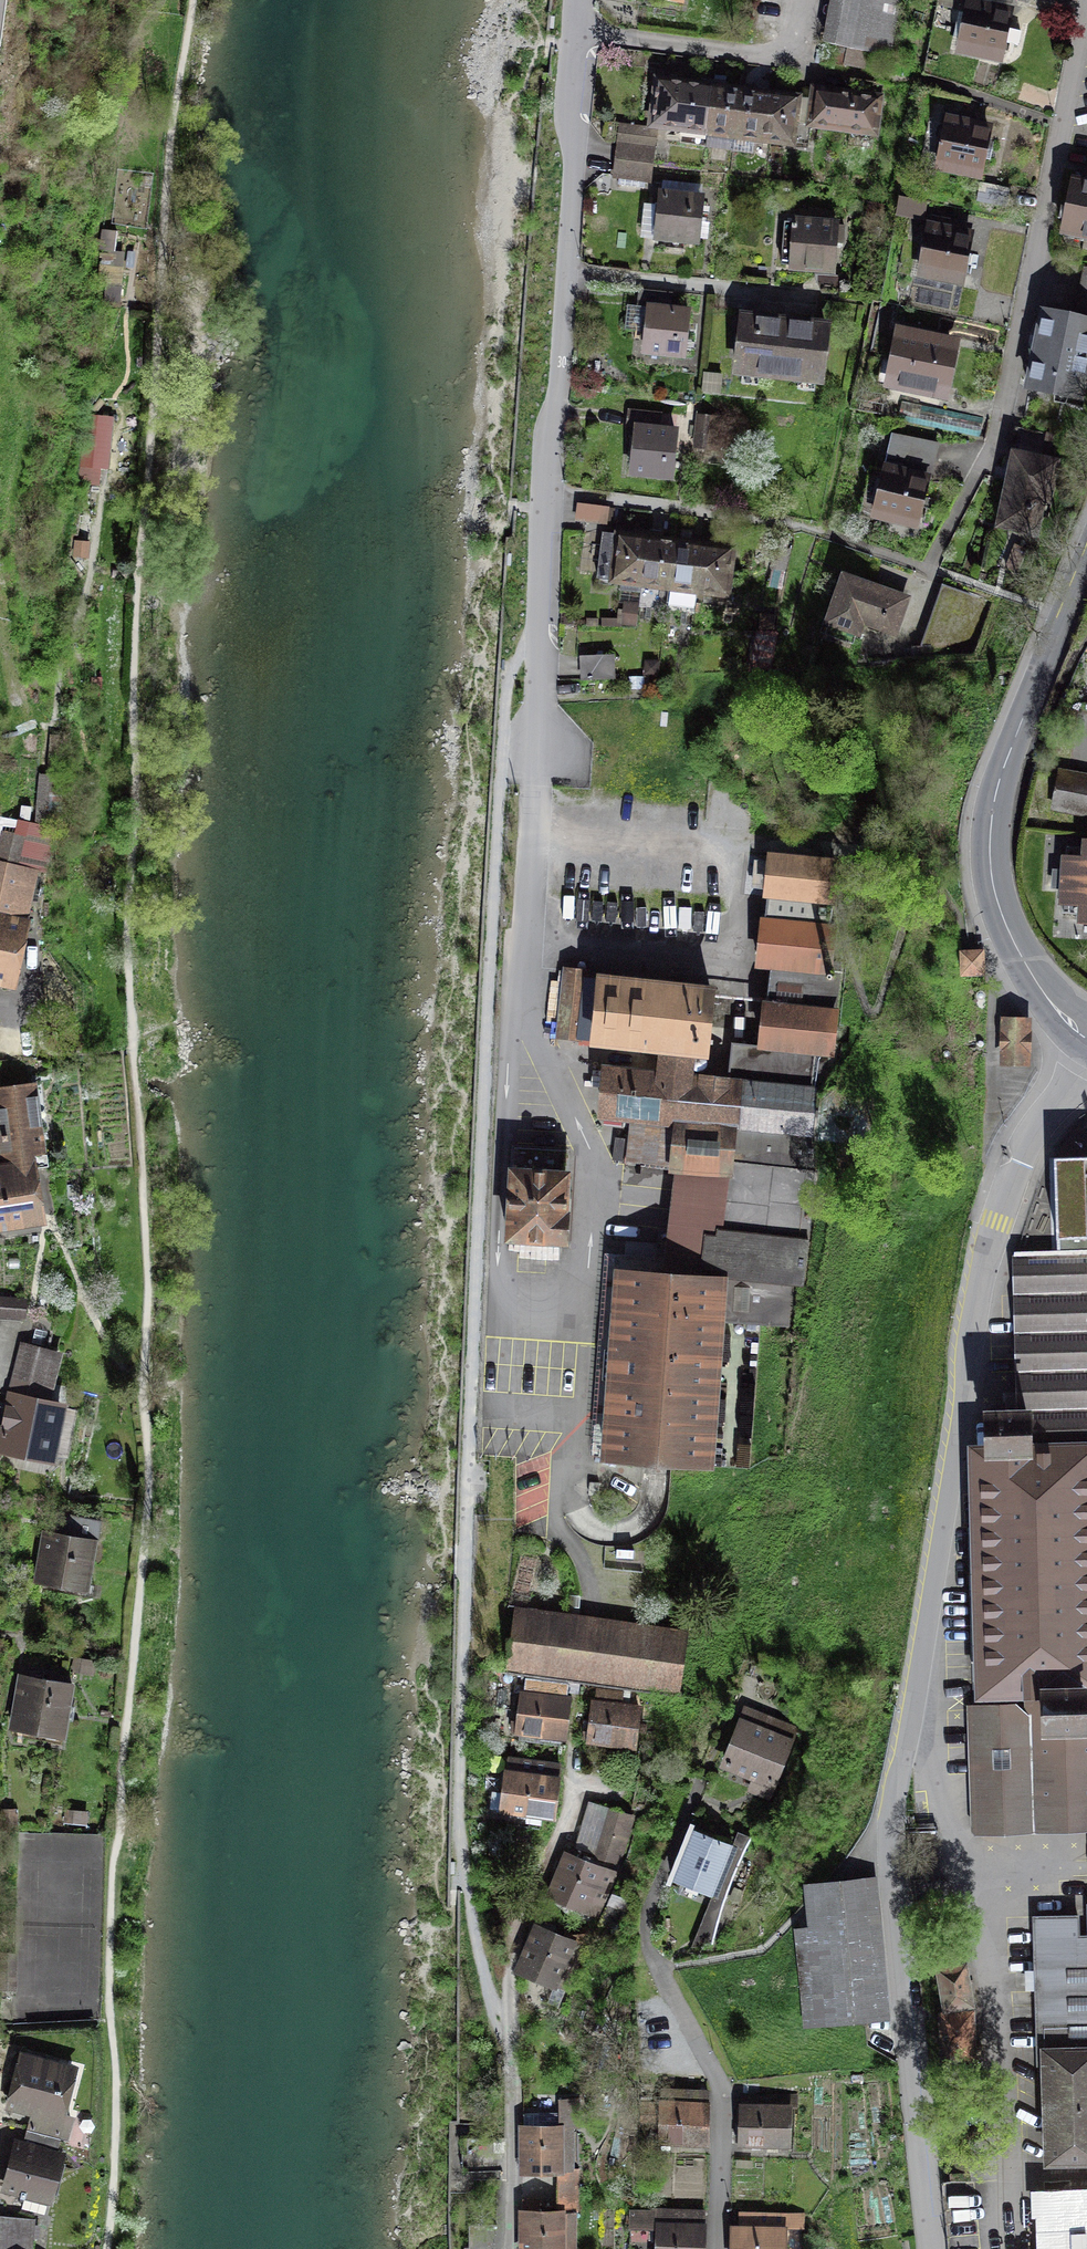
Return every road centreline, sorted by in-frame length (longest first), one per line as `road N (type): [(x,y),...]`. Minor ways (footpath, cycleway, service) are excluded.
road 1 (residential): [(928,2248),(891,1862),(893,1805),(987,1250),(1030,1137),(1086,1065)]
road 2 (residential): [(580,0),(537,751)]
road 3 (residential): [(1086,4),(996,436),(928,568)]
road 4 (tertiary): [(1086,565),(999,780),(990,844),(992,882),(1017,946),(1055,1006),(1086,1032)]
road 5 (residential): [(614,1788),(575,1783),(511,1957),(509,2037)]
road 6 (residential): [(716,2248),(721,2092),(659,1970)]

